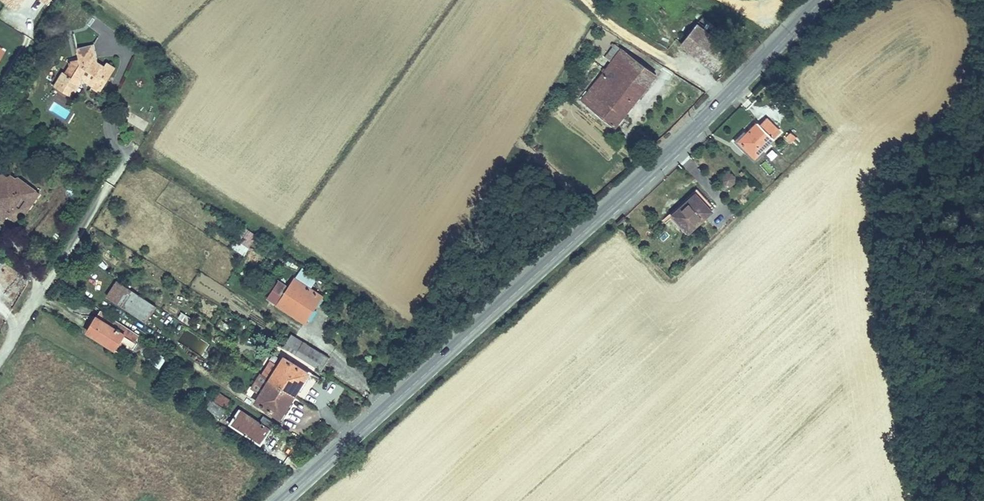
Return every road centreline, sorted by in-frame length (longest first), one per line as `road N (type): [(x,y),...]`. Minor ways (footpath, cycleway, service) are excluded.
road 1 (secondary): [(284,500),(675,149),(821,0)]
road 2 (track): [(583,0),(726,99)]

